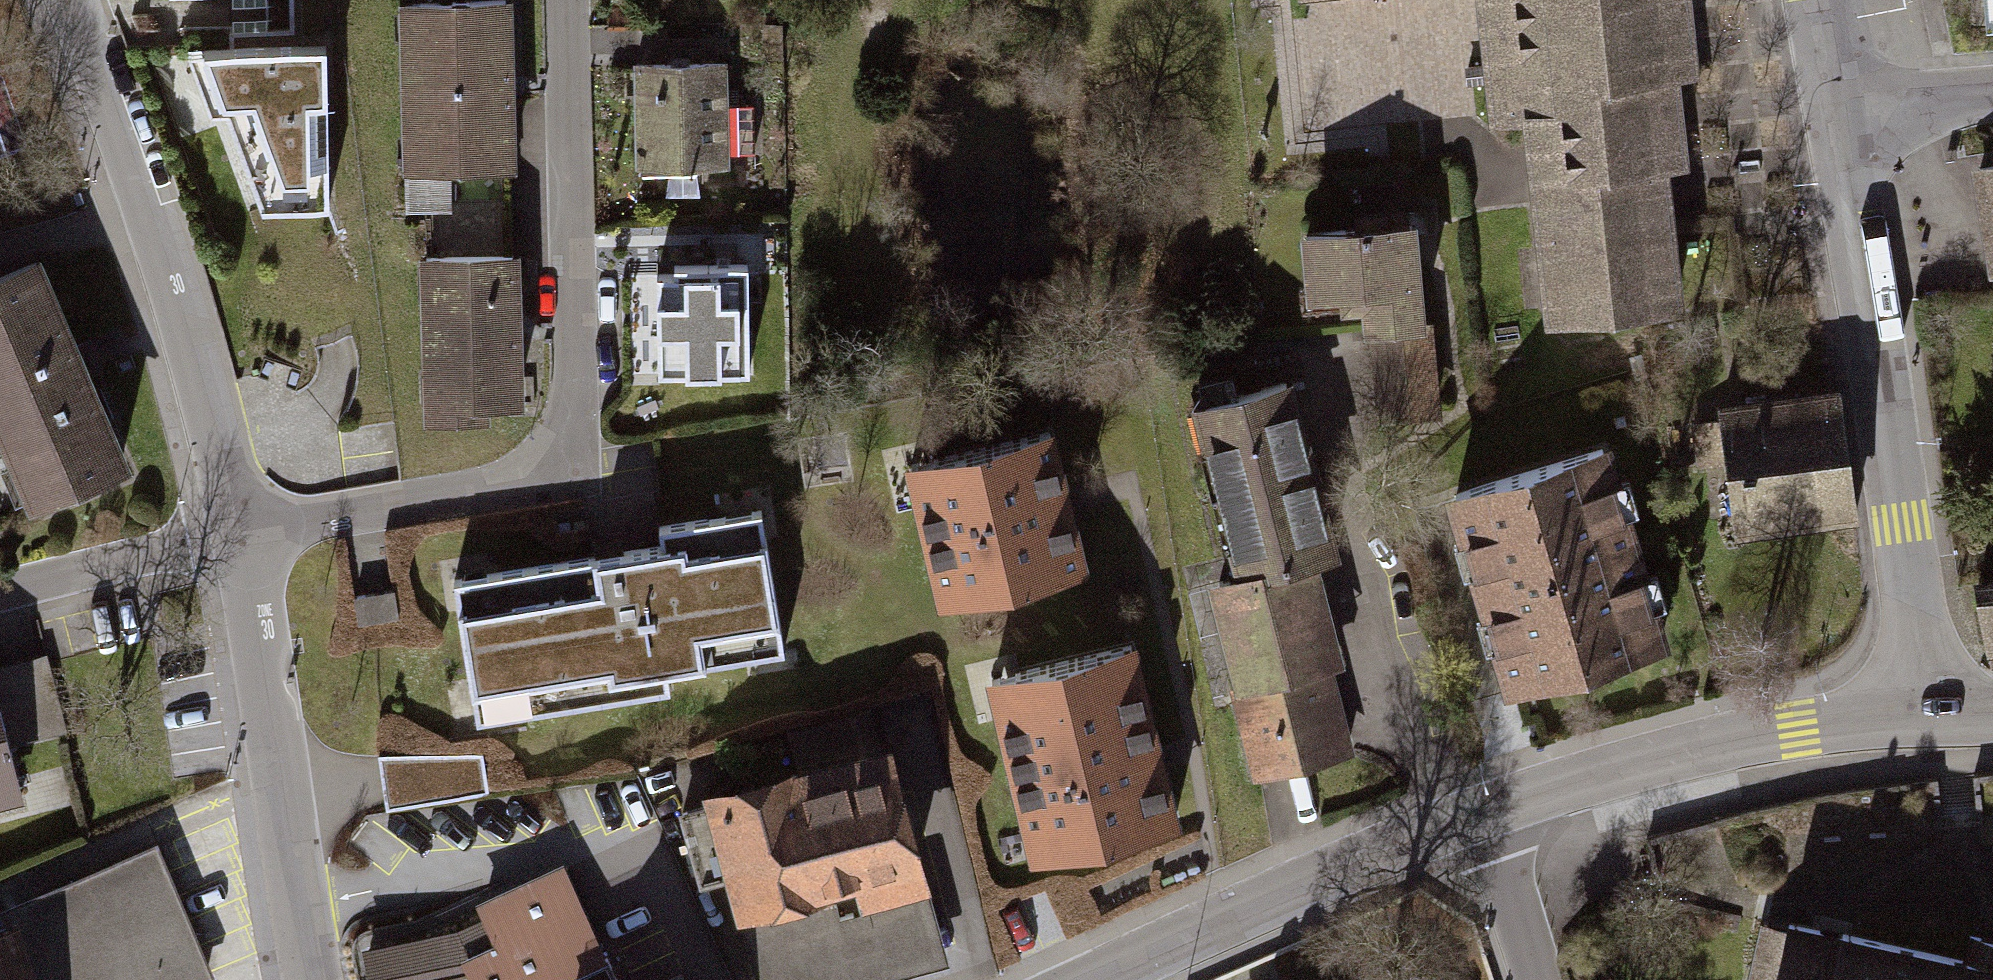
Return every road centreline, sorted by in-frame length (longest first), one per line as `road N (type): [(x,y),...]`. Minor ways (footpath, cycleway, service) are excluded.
road 1 (residential): [(251,527),(530,476),(565,448),(578,388),(570,0)]
road 2 (residential): [(1834,106),(1925,721)]
road 3 (residential): [(251,527),(65,0)]
road 4 (residential): [(310,979),(251,527)]
road 5 (tertiary): [(1925,721),(1722,744),(1481,814)]
road 6 (tertiary): [(1481,814),(1098,979)]
road 7 (residential): [(0,592),(251,527)]
road 8 (residential): [(1481,814),(1535,979)]
road 9 (residential): [(1834,106),(1992,94)]

